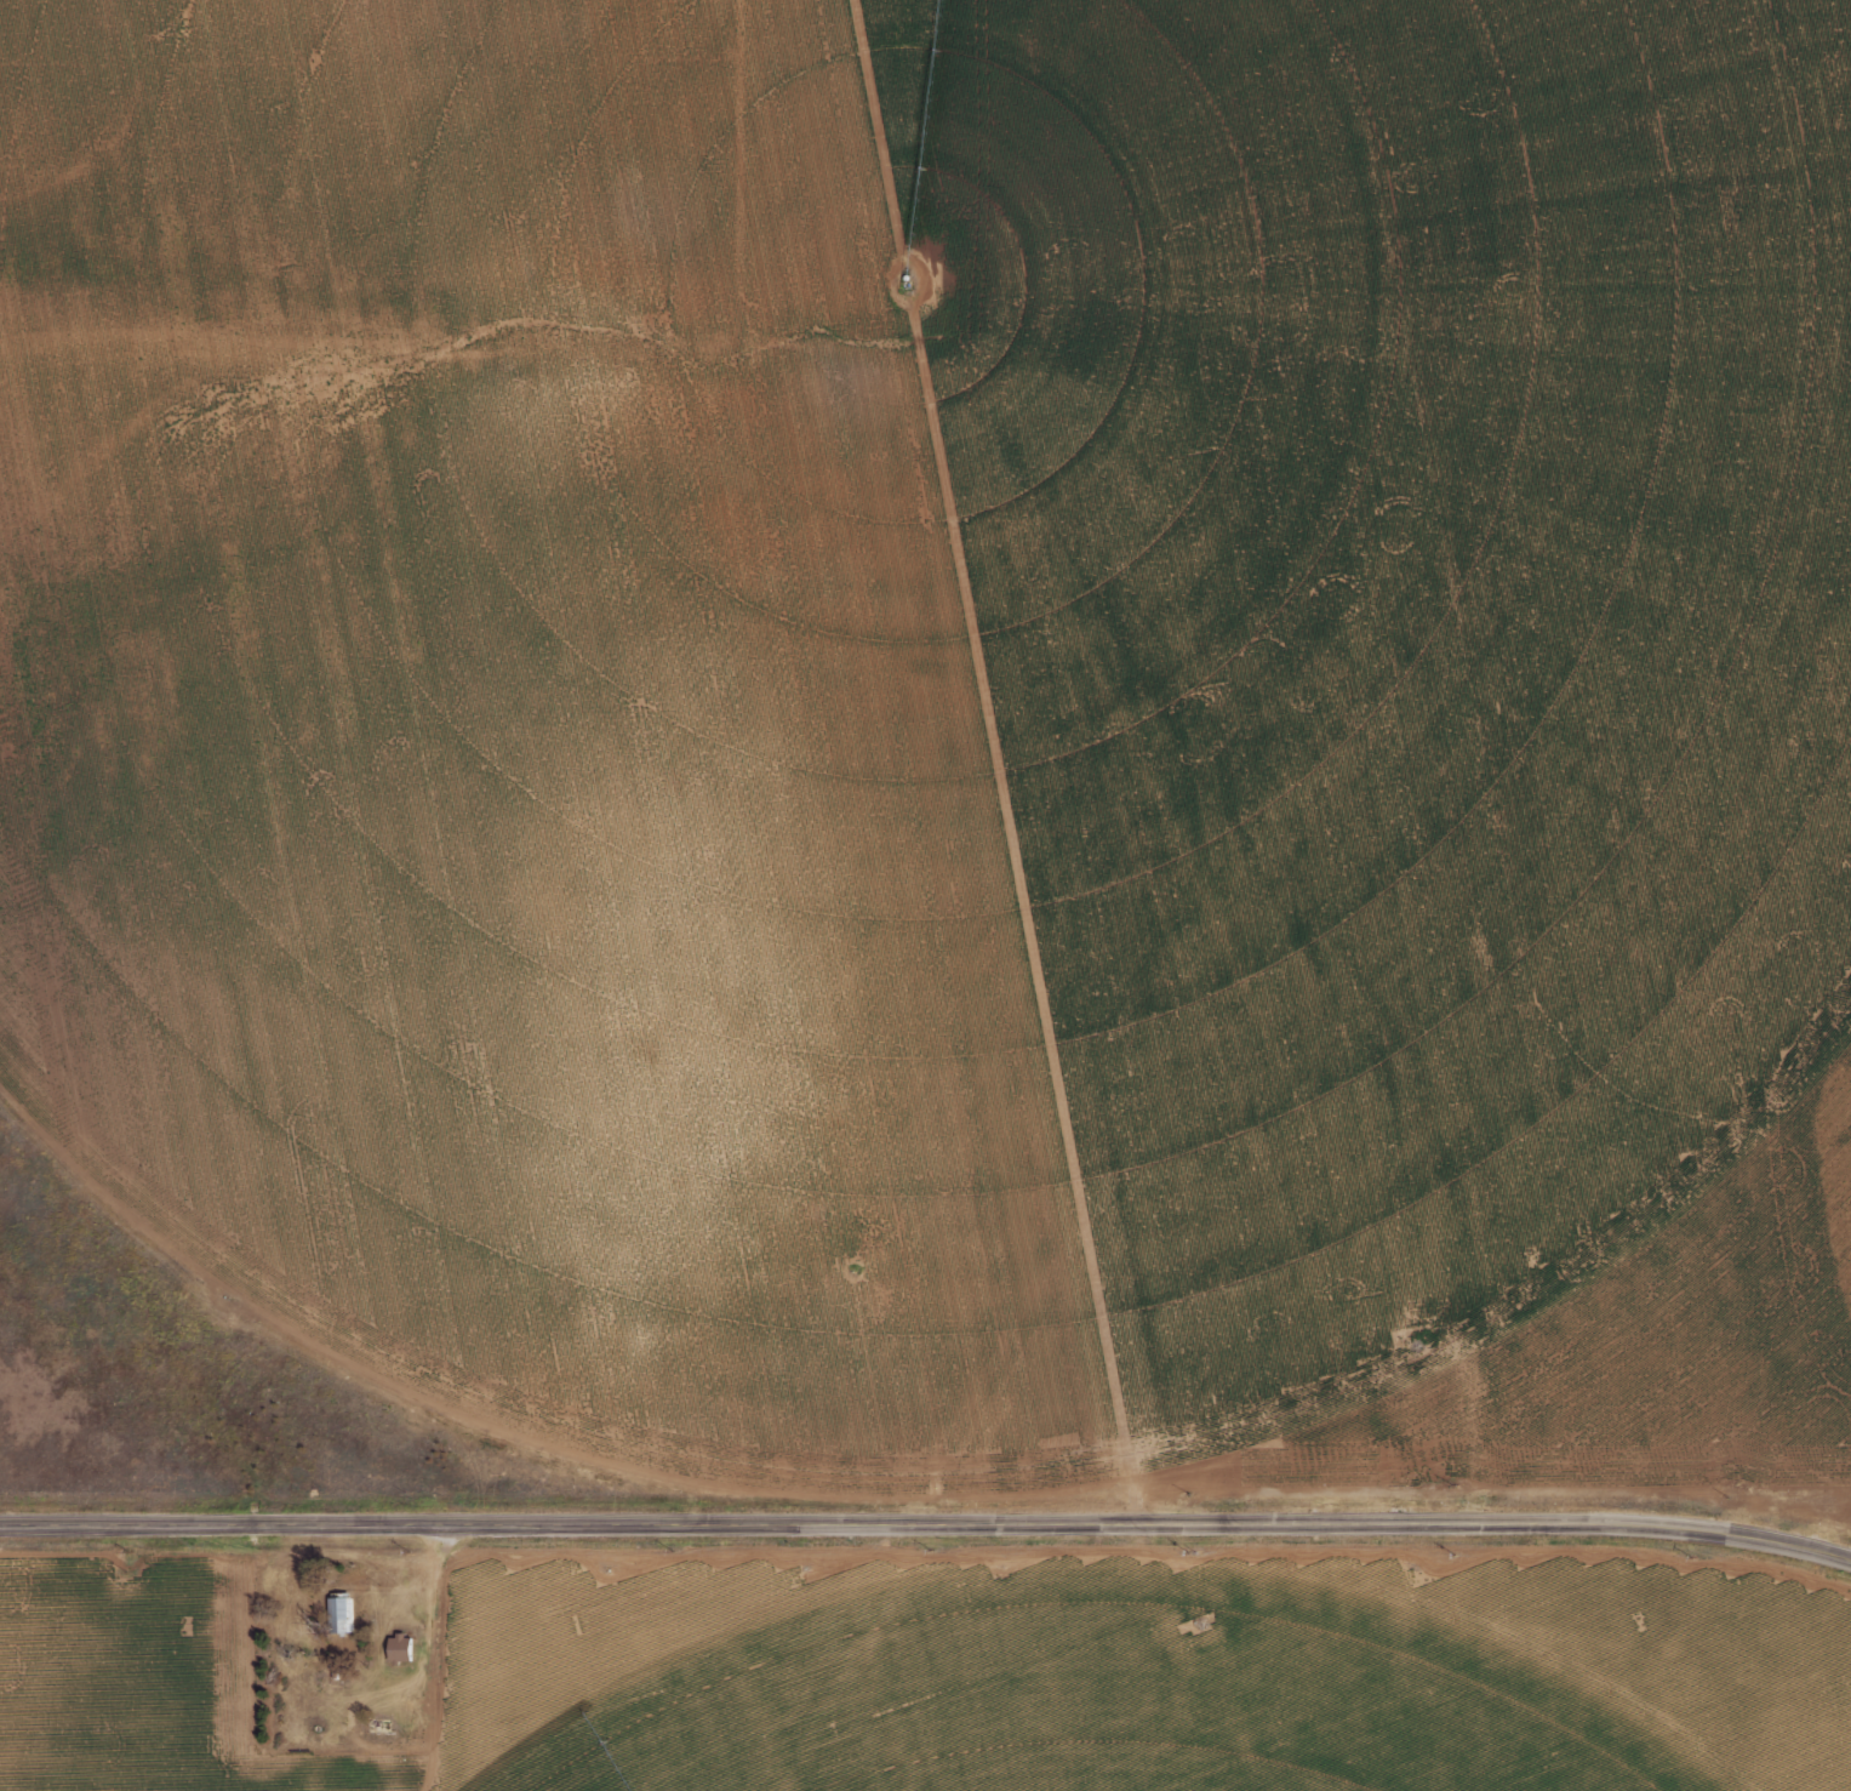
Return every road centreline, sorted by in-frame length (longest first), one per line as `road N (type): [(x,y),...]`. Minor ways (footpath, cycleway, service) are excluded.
road 1 (secondary): [(0,1518),(1702,1512),(1850,1553)]

